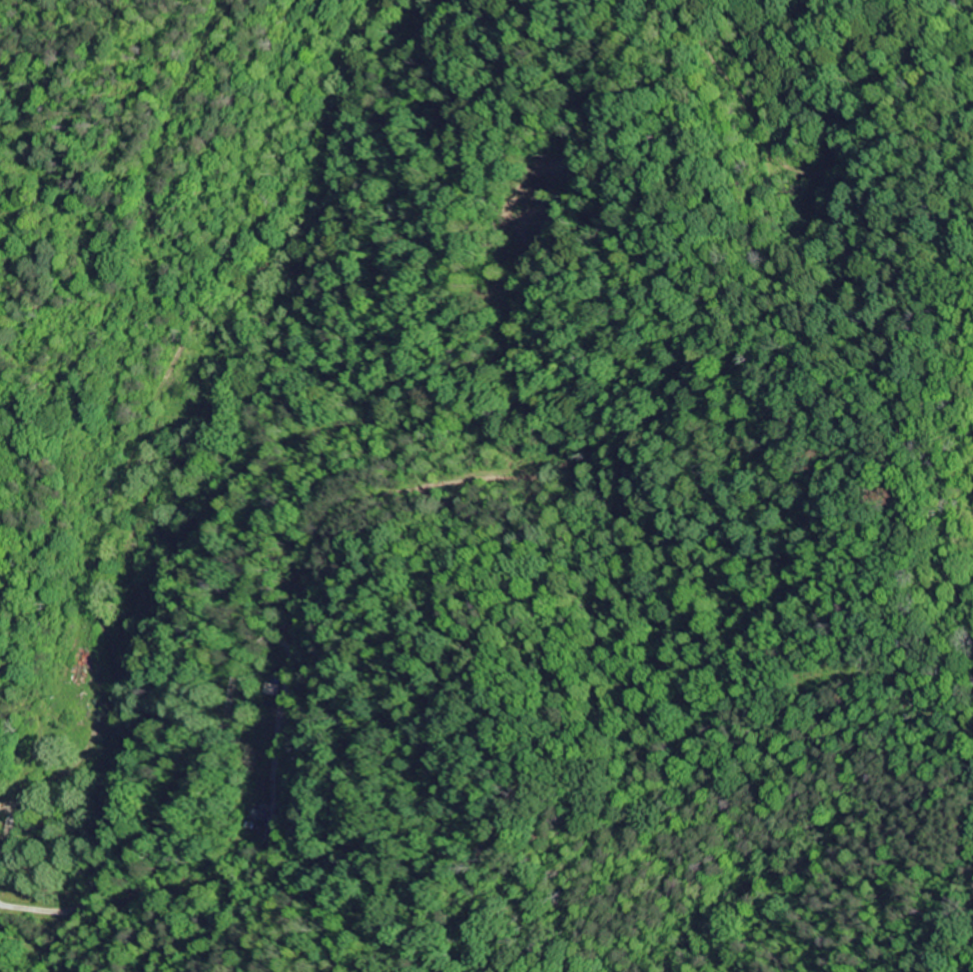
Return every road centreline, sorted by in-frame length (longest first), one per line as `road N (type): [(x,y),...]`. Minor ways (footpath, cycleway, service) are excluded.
road 1 (residential): [(0,802),(67,773),(112,718),(113,662),(97,584),(119,491)]
road 2 (residential): [(119,491),(157,389),(249,240)]

